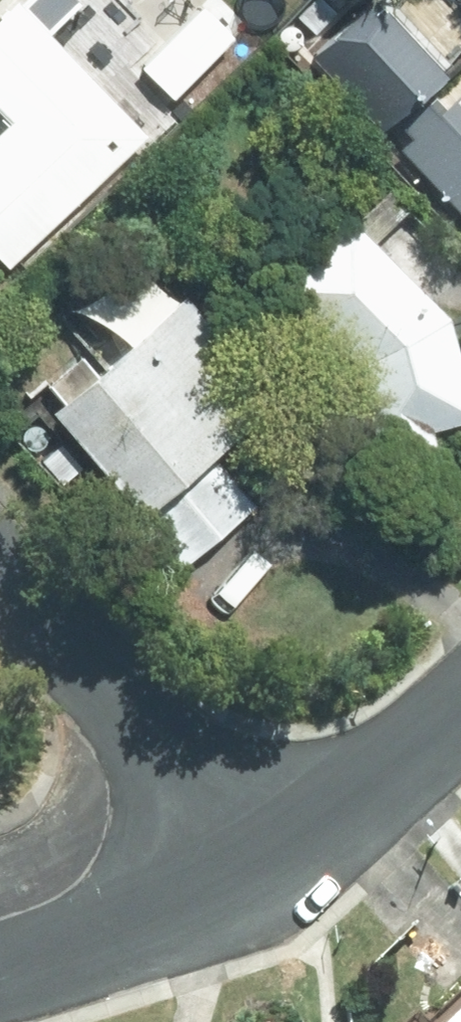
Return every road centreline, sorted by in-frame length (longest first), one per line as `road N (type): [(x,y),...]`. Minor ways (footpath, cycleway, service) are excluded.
road 1 (residential): [(0,567),(267,852)]
road 2 (residential): [(267,852),(126,924),(0,971)]
road 3 (residential): [(460,711),(407,760),(267,852)]

